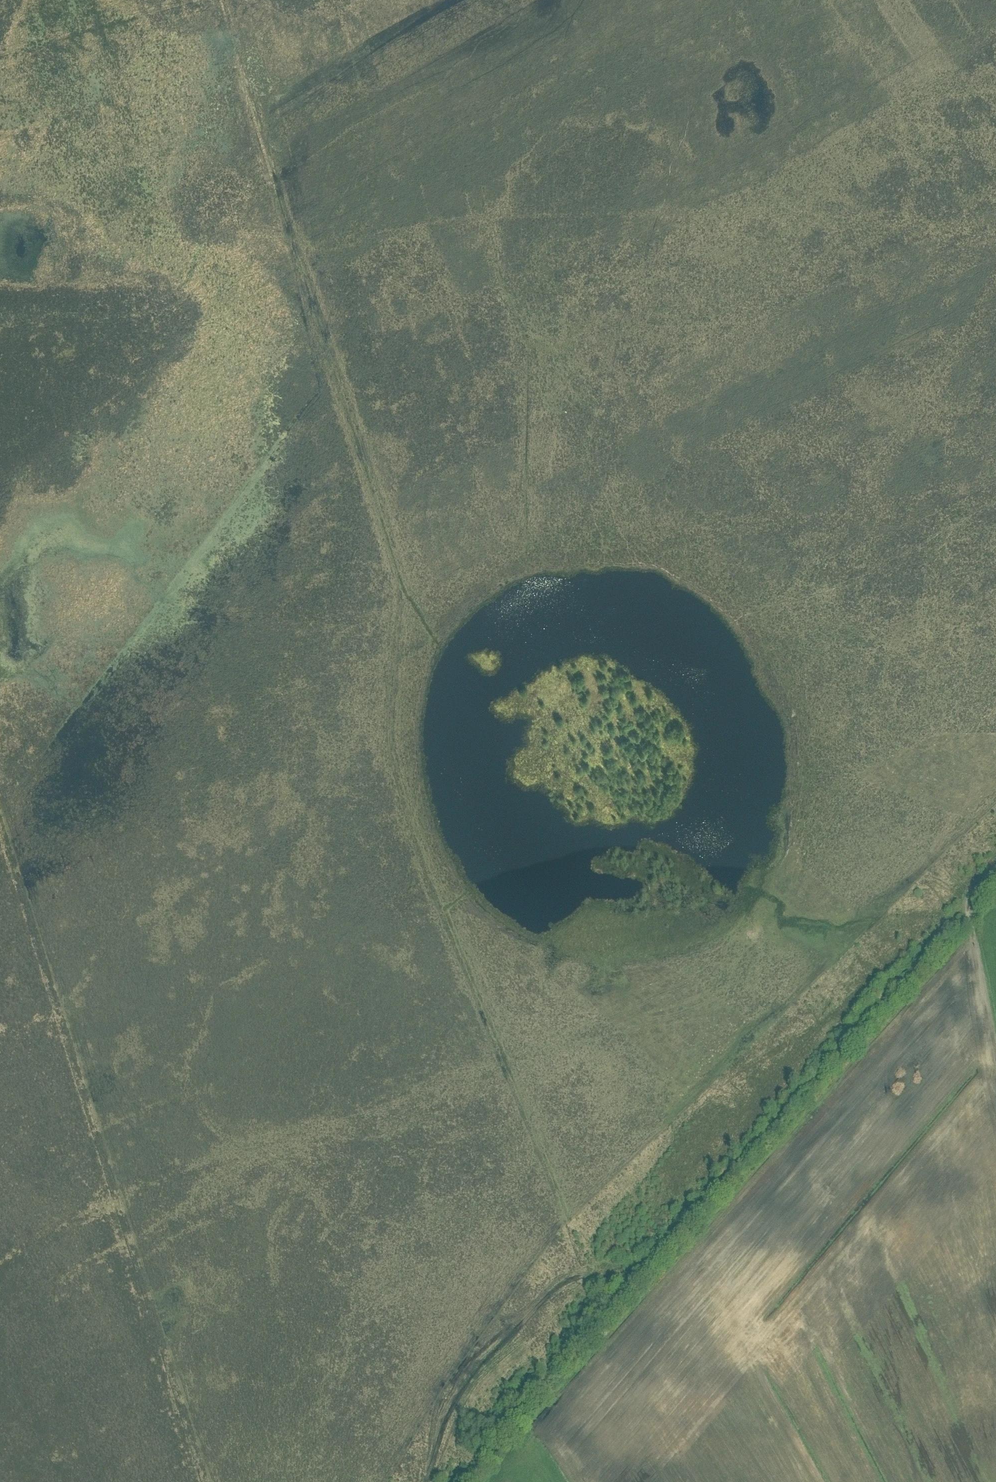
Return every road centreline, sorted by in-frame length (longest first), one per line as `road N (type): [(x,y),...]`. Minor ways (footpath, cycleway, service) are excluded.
road 1 (track): [(642,1270),(562,1285),(505,1339),(450,1414),(428,1481)]

